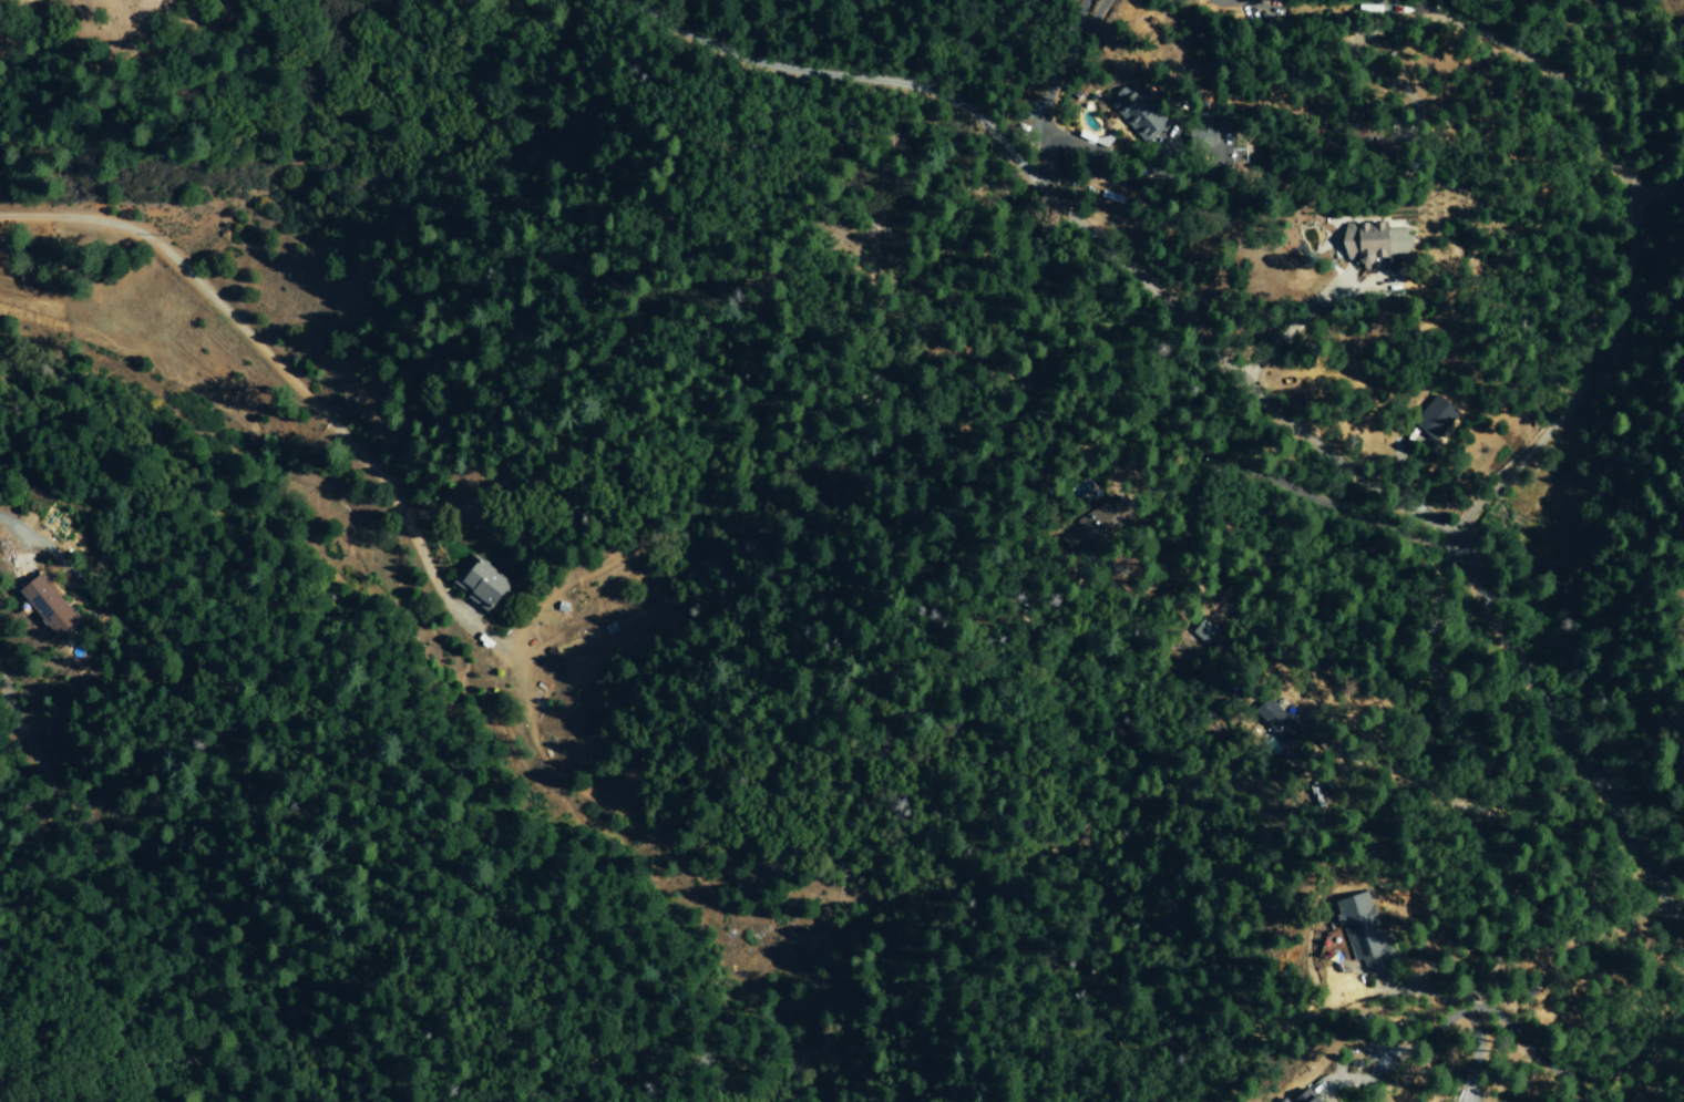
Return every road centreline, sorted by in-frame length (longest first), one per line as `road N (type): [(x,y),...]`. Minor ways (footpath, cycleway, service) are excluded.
road 1 (residential): [(1450,546),(1420,511),(1266,403),(1182,309),(935,93),(777,66),(609,0)]
road 2 (residential): [(1683,954),(1662,888),(1603,793),(1562,748),(1537,677),(1450,546)]
road 3 (residential): [(1450,546),(1480,501),(1558,425),(1655,244),(1683,171)]

